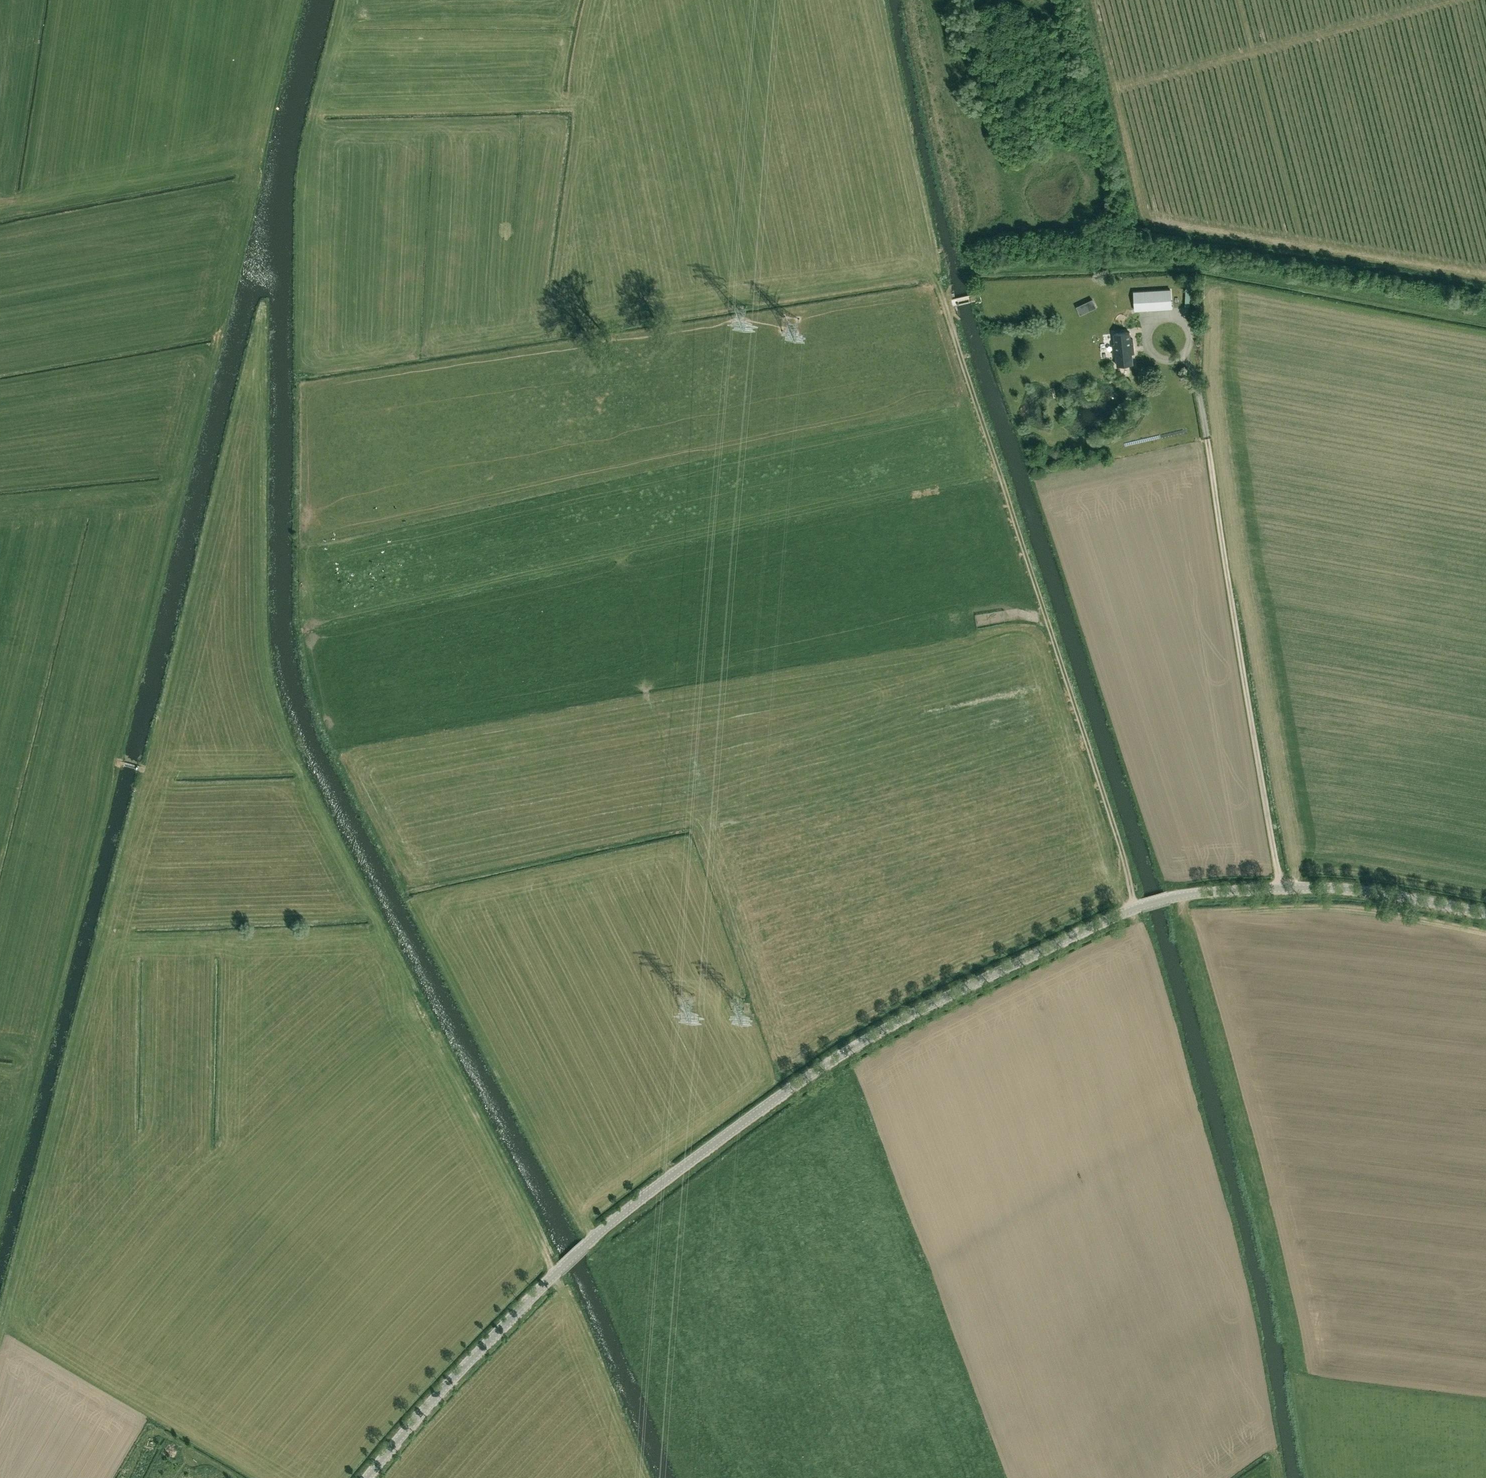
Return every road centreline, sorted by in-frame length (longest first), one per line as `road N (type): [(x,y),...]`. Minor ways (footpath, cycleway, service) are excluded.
road 1 (tertiary): [(365,1477),(472,1354),(600,1232),(843,1048),(907,1014),(1168,896),(1278,887),(1360,891),(1485,914)]
road 2 (track): [(1282,1477),(1238,1247),(1161,974),(946,303)]
road 3 (track): [(946,303),(930,274),(917,270),(537,338)]

